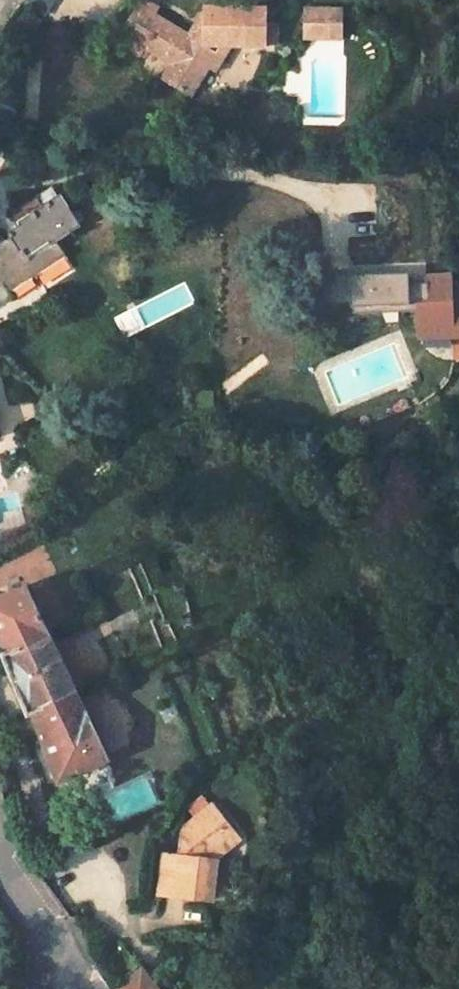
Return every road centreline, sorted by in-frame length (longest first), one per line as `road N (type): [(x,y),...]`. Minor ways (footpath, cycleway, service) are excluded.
road 1 (residential): [(0,847),(68,960)]

